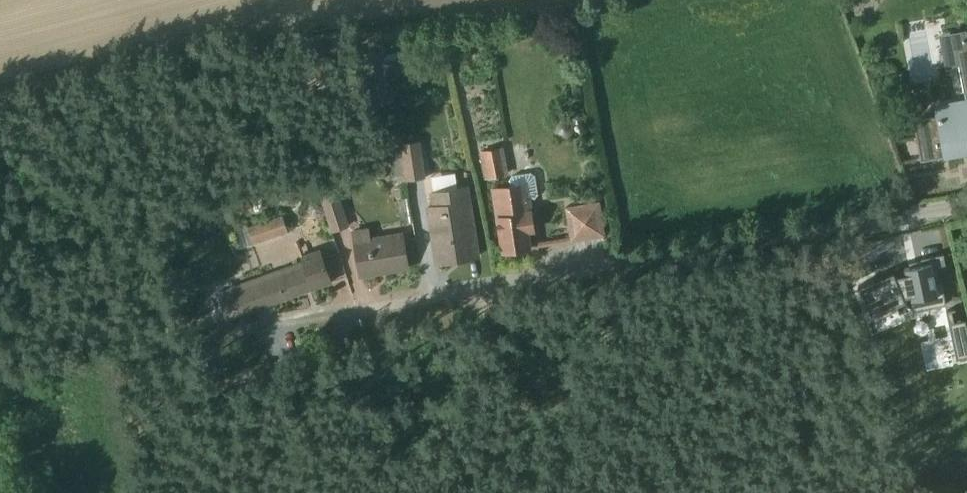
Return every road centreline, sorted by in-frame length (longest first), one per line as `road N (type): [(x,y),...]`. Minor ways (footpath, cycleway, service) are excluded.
road 1 (residential): [(966,197),(112,345)]

